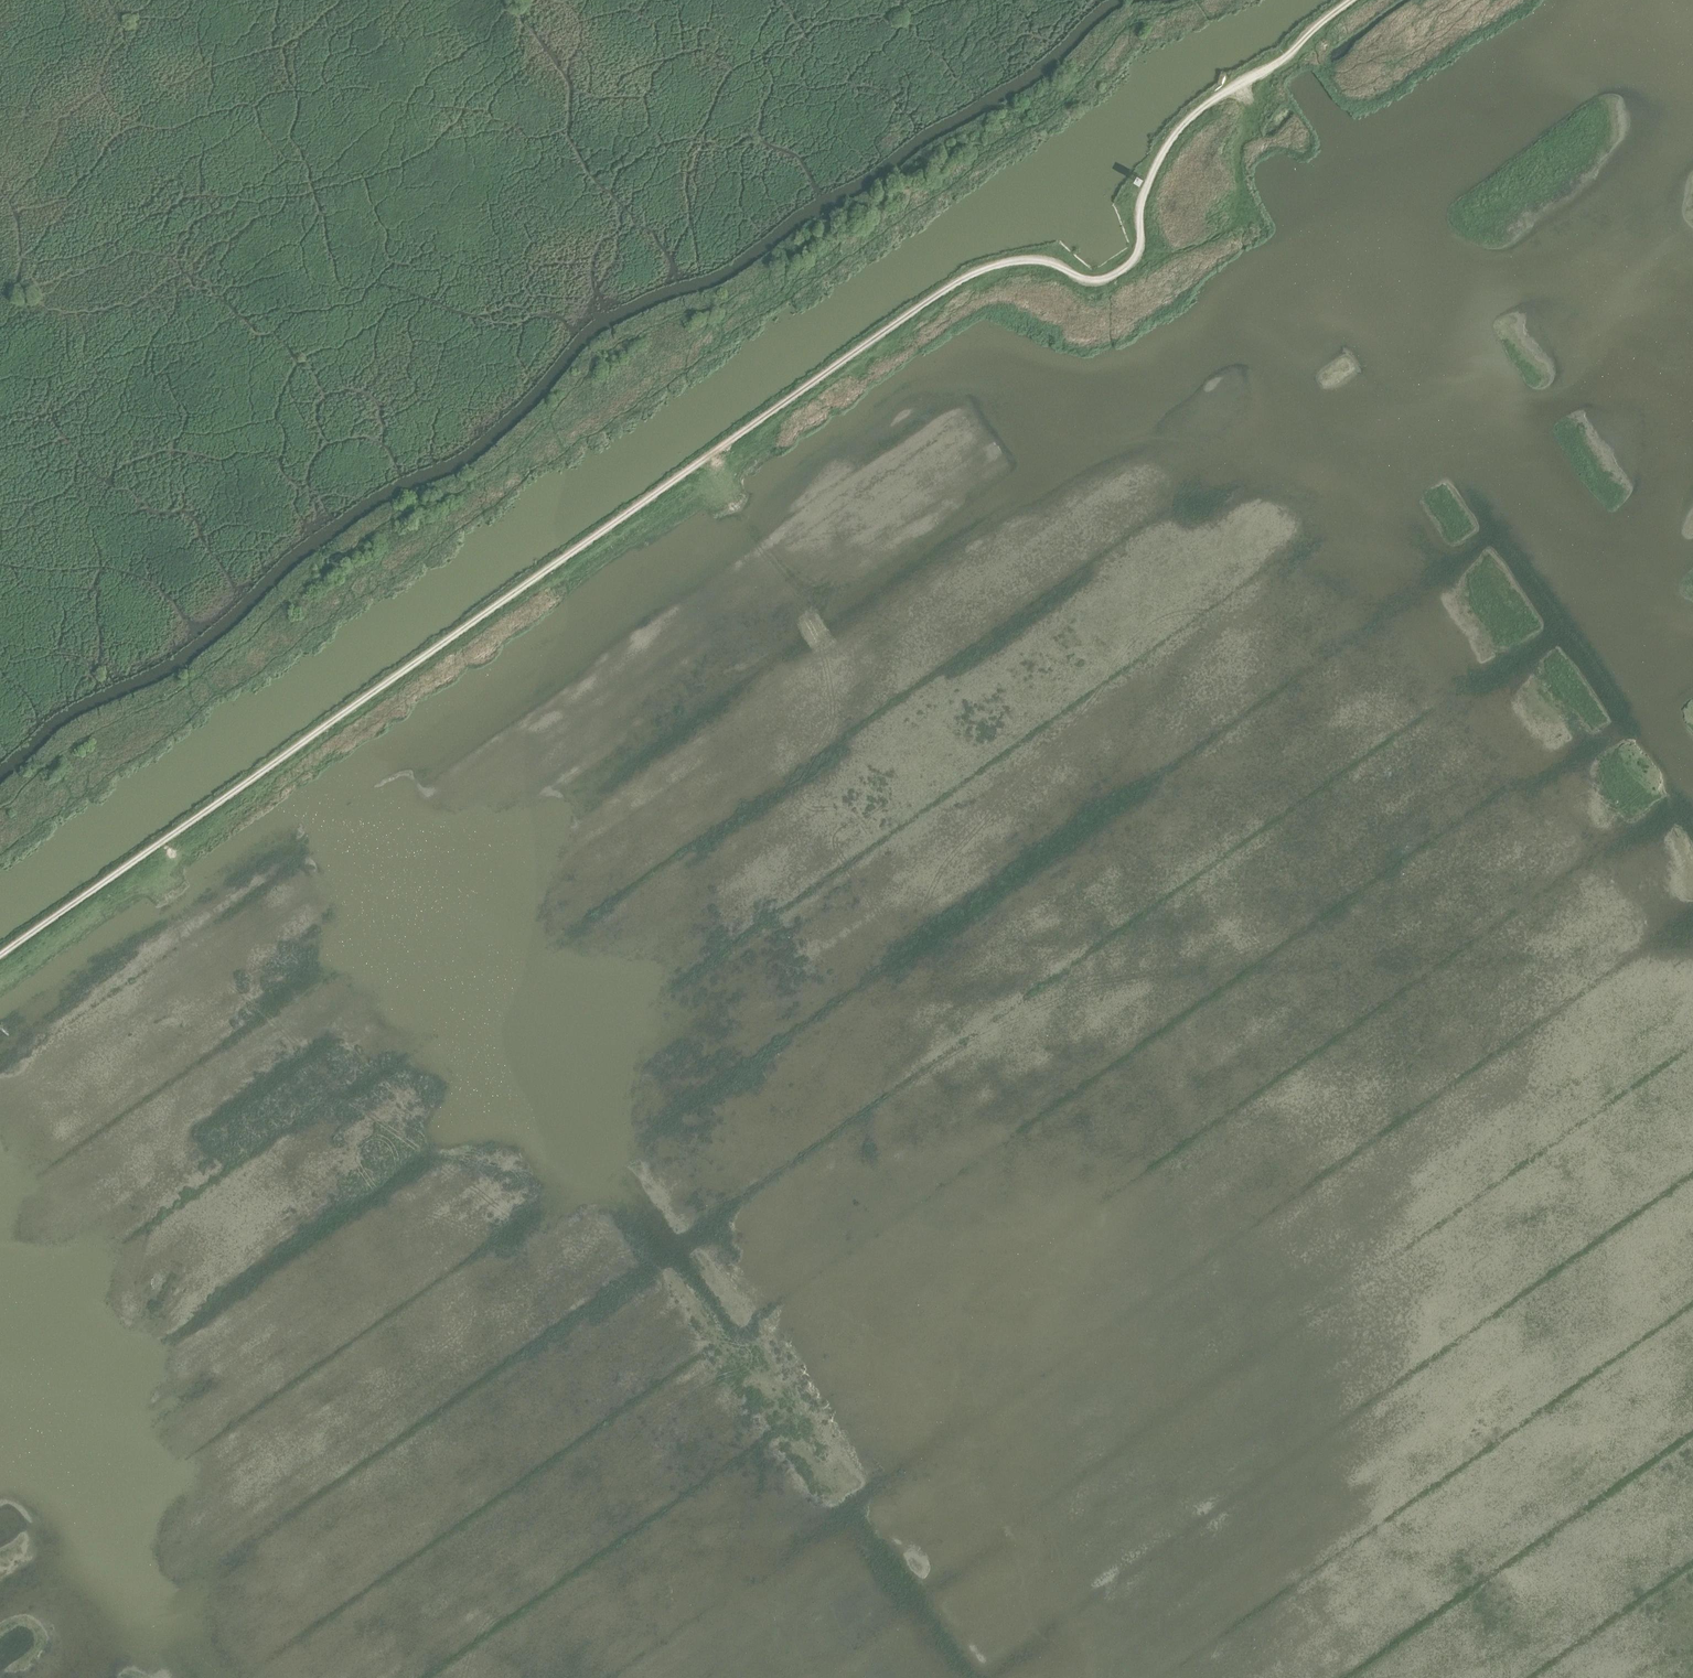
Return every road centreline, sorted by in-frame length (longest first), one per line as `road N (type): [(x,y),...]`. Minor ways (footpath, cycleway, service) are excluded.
road 1 (track): [(1350,0),(1287,56),(1193,115),(1169,142),(1141,208),(1140,249),(1114,276),(1095,281),(1030,258),(953,284),(0,957)]

